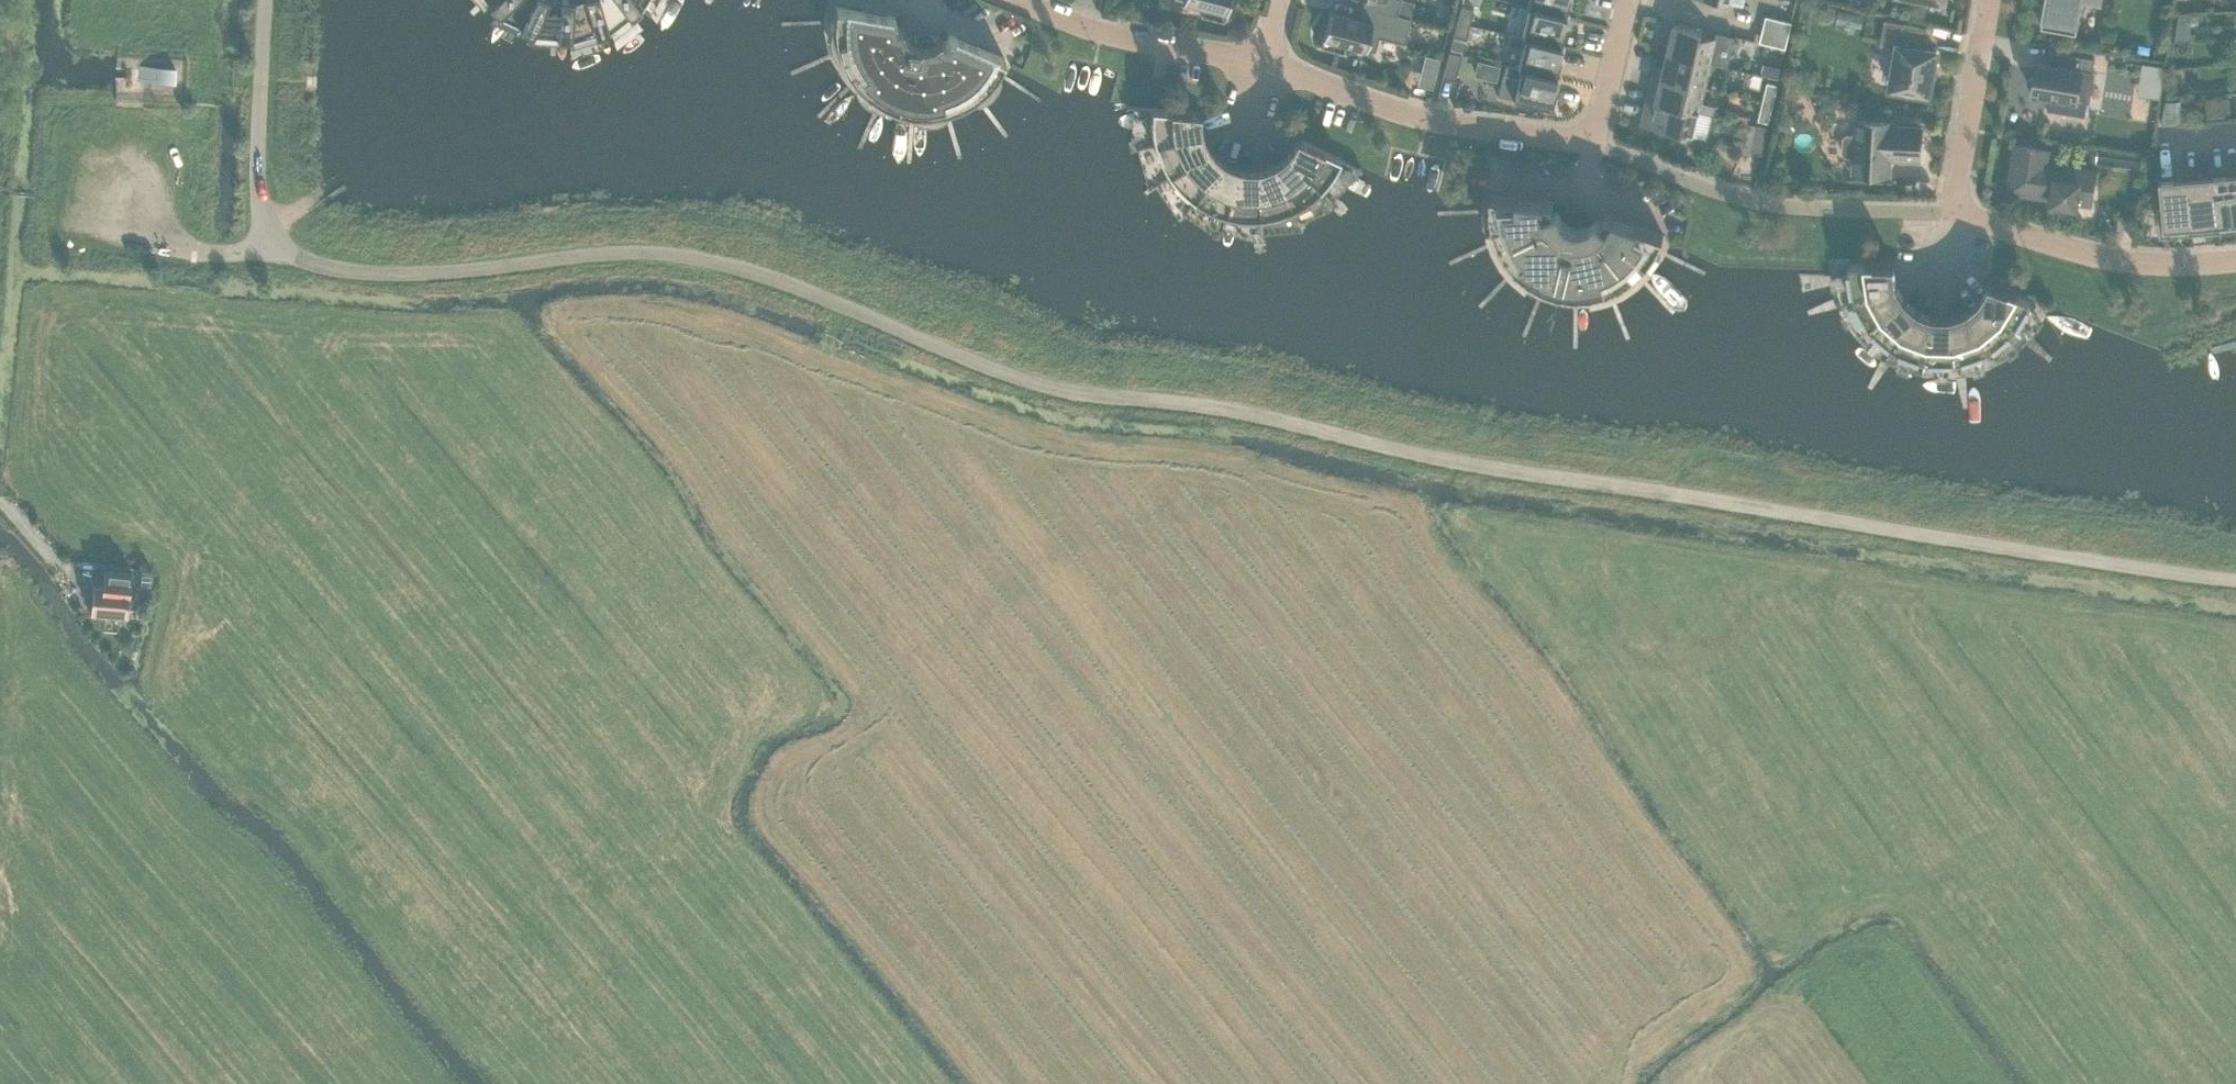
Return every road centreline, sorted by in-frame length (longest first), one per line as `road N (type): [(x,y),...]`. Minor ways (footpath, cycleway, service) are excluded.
road 1 (unclassified): [(266,240),(342,270),(388,274),(612,253),(699,258),(795,286),(1054,389),(1241,412),(1483,467),(2235,581)]
road 2 (residential): [(1631,0),(1596,146),(1429,119),(1269,65)]
road 3 (residential): [(2235,262),(2157,266),(2052,250),(1951,216)]
road 4 (residential): [(1269,65),(1132,49),(998,0)]
road 5 (unclassified): [(265,0),(257,175),(266,240)]
road 6 (residential): [(1951,216),(1991,0)]

